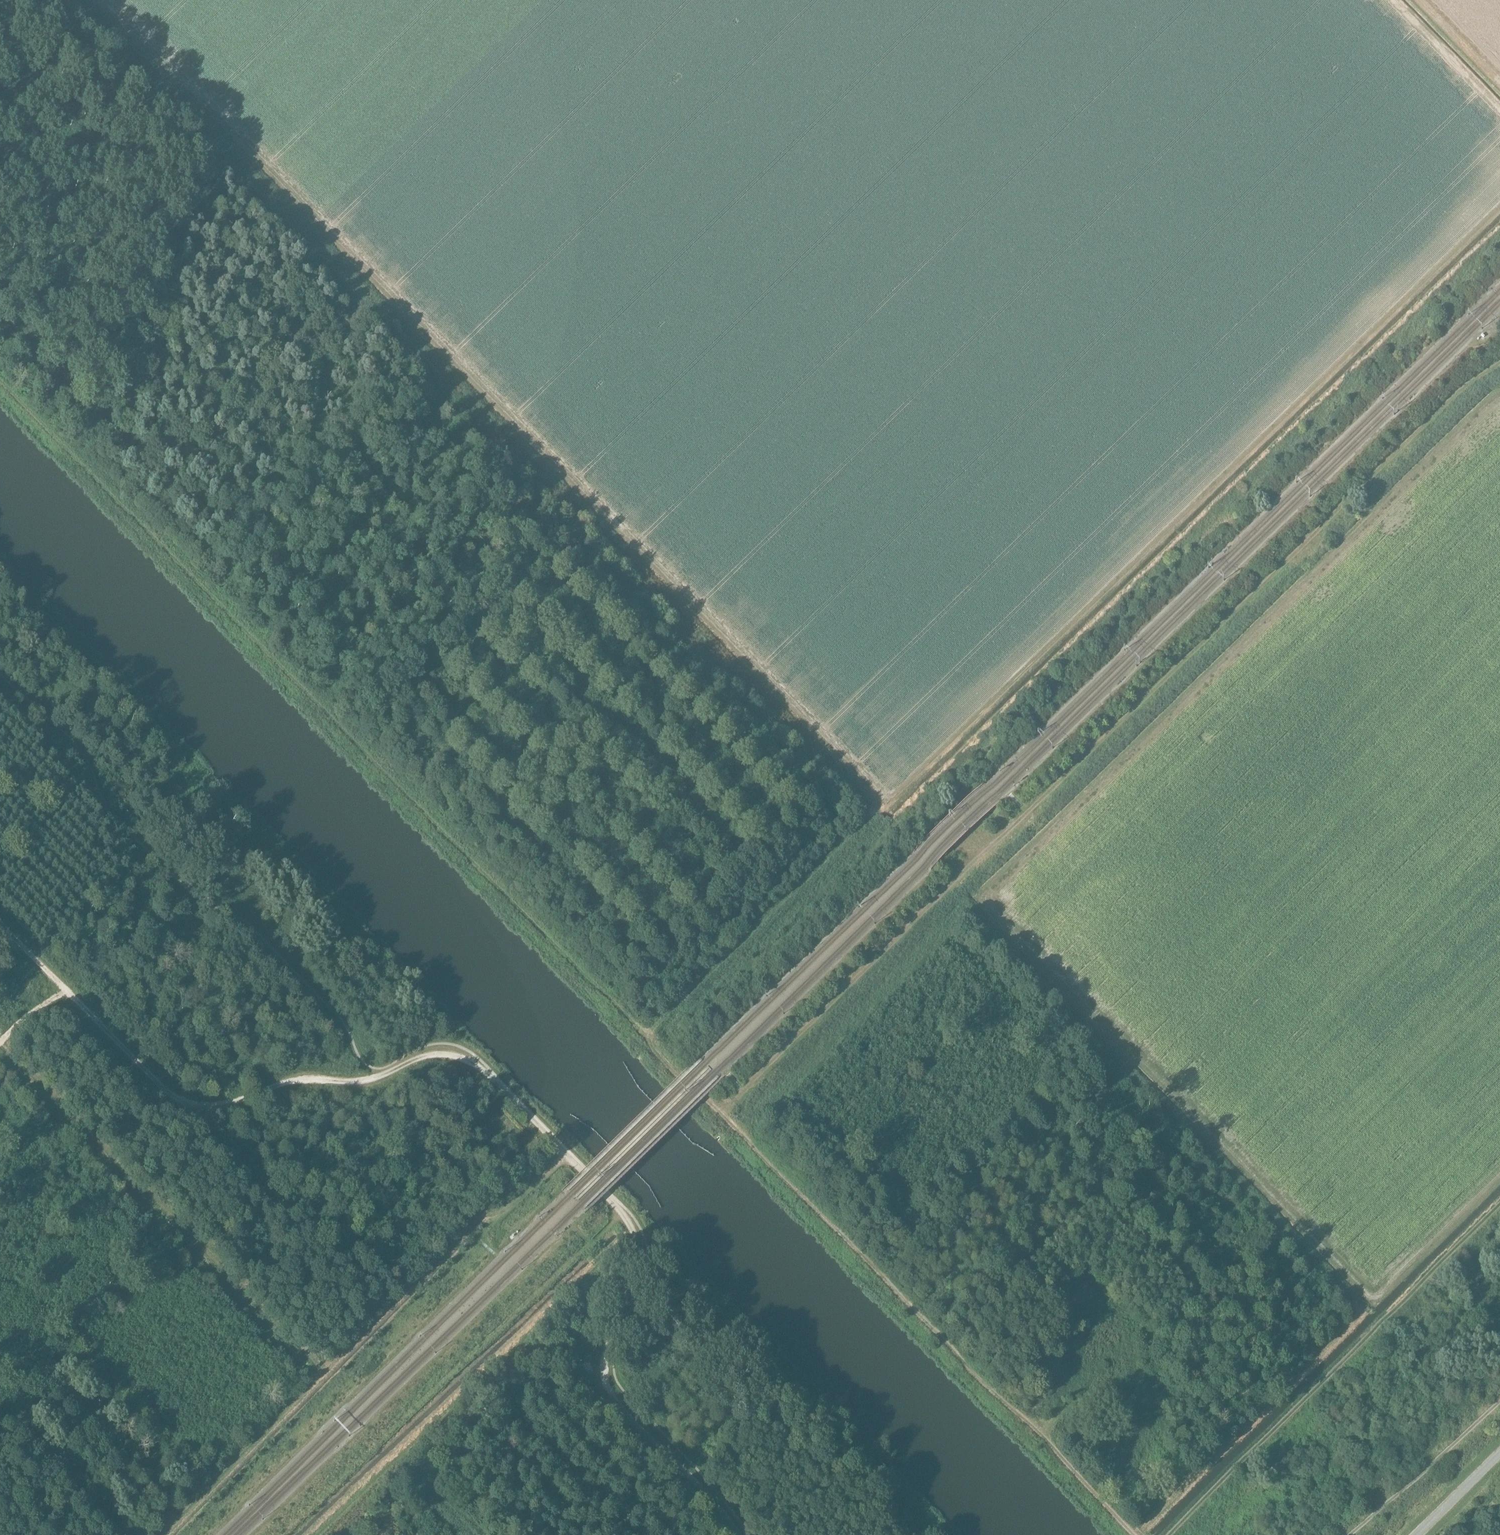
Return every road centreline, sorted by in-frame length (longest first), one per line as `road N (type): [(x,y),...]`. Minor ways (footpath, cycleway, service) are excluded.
road 1 (track): [(0,381),(1133,1534)]
road 2 (track): [(0,922),(186,1105),(236,1104),(313,1077),(361,1080),(433,1053),(474,1062),(631,1228),(636,1260),(602,1381),(734,1534)]
road 3 (track): [(1499,364),(1451,399),(718,1115)]
road 4 (track): [(186,1534),(565,1155)]
road 5 (track): [(164,1534),(467,1231),(510,1208)]
road 6 (track): [(1166,1534),(1499,1203)]
road 7 (track): [(623,1216),(283,1534)]
road 8 (track): [(315,1534),(501,1364),(533,1353),(604,1371)]
road 9 (track): [(877,811),(645,1039)]
road 10 (track): [(1350,1534),(1499,1403)]

